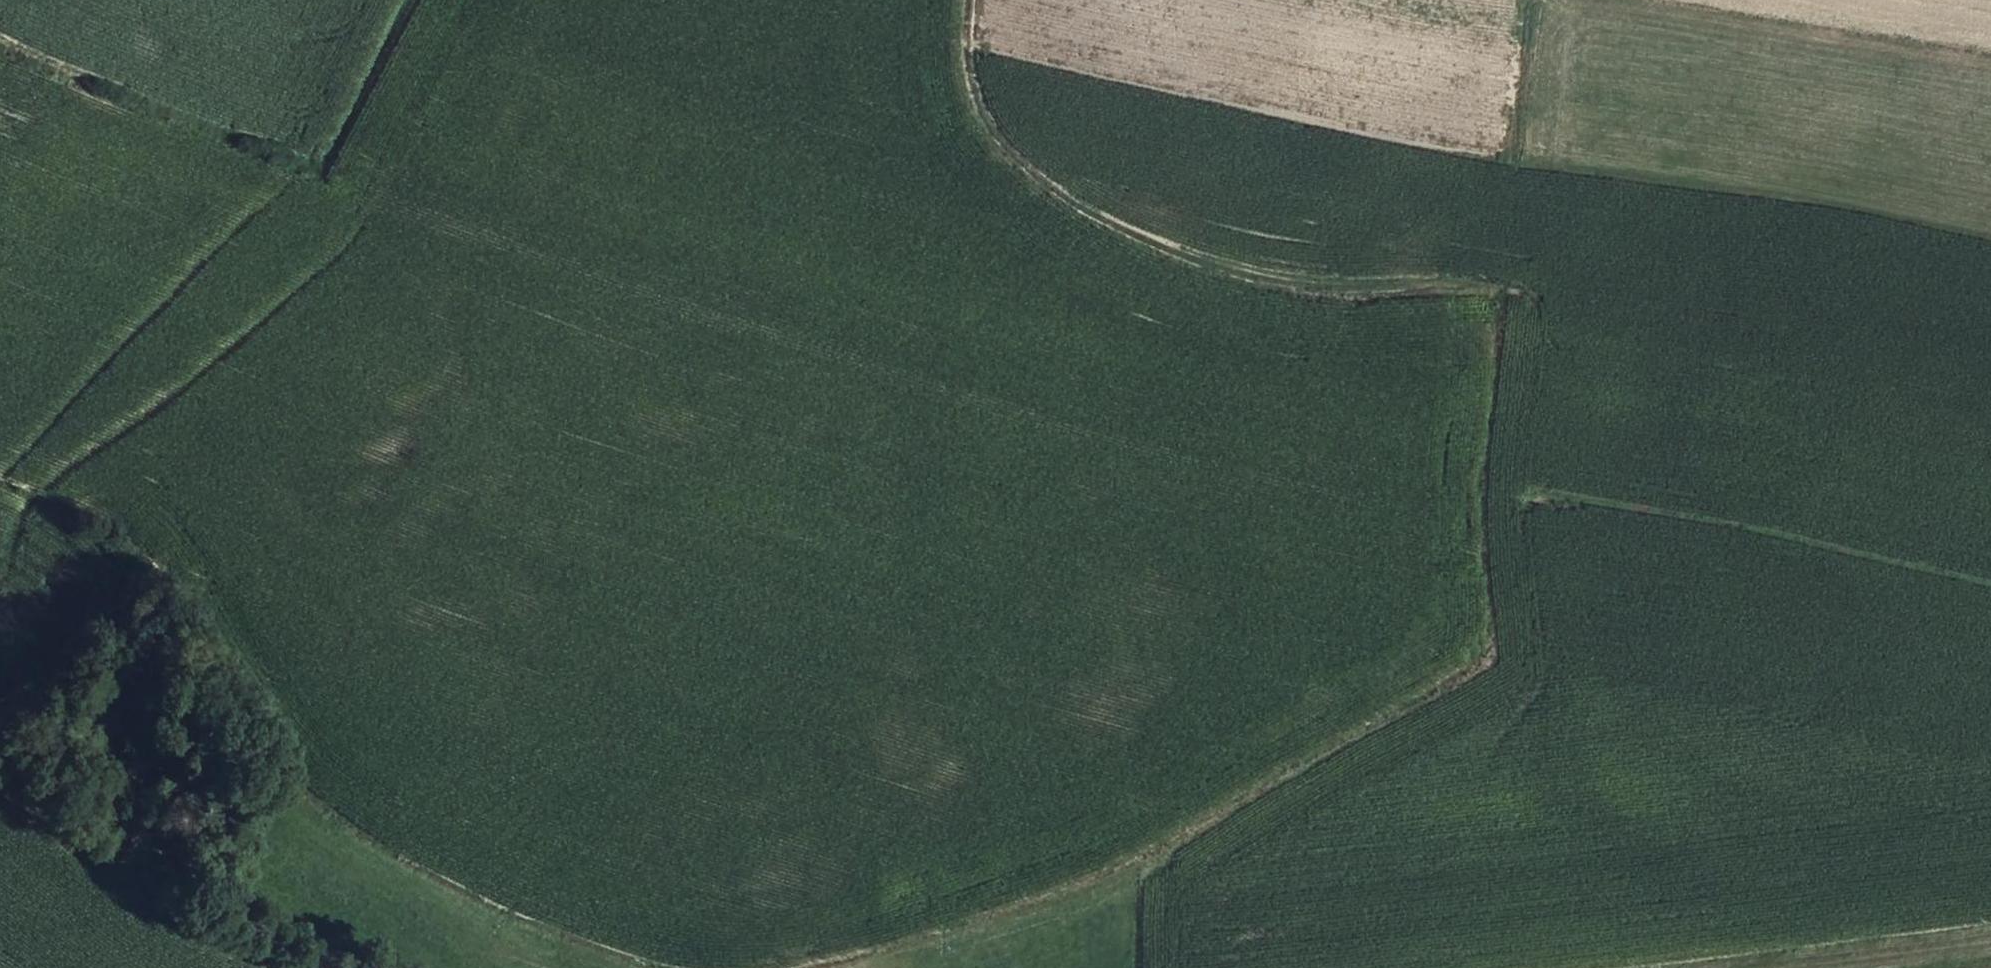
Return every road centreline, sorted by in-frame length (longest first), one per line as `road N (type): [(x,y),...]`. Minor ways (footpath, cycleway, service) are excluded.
road 1 (track): [(969,0),(967,73),(999,142),(1110,226),(1244,278),(1348,290),(1458,285),(1503,296)]
road 2 (track): [(1746,967),(1990,939)]

